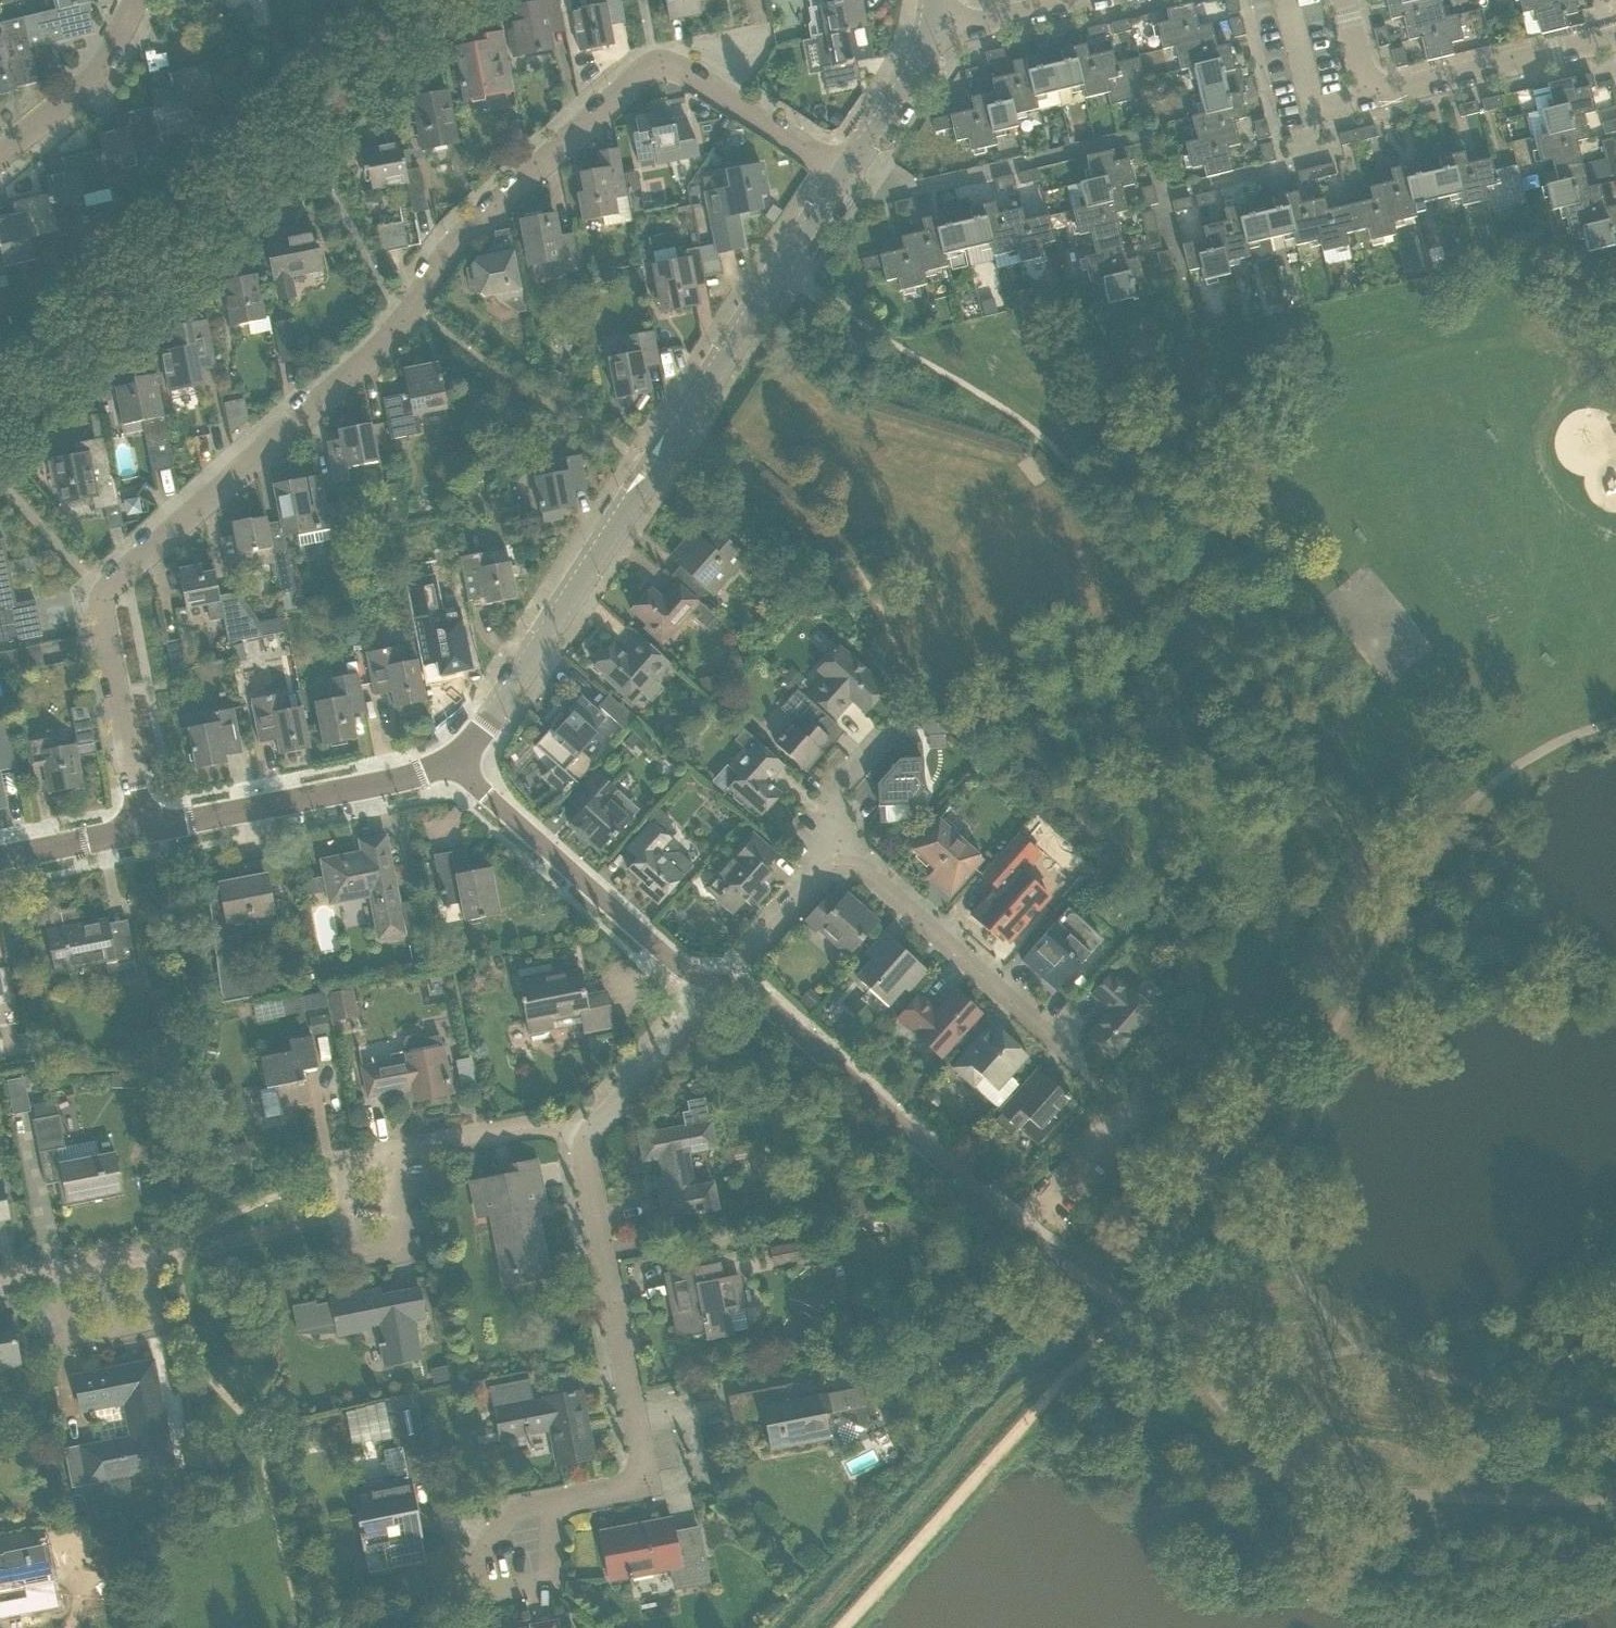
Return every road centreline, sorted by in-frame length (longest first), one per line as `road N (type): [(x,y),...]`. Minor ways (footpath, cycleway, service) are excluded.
road 1 (residential): [(145,834),(105,598),(411,314),(462,244),(655,62),(843,172)]
road 2 (residential): [(449,759),(485,725),(843,172)]
road 3 (residential): [(552,1504),(637,1486),(646,1461),(631,1433),(584,1163),(588,1136)]
road 4 (residential): [(1059,1260),(766,1000),(732,983)]
road 5 (track): [(1128,1313),(838,1627)]
road 6 (residential): [(708,981),(689,978),(449,759)]
road 7 (residential): [(145,834),(411,777),(449,759)]
road 8 (residential): [(839,868),(865,870),(1071,1056)]
road 9 (residential): [(323,1168),(346,1266),(406,1253),(383,1155)]
road 10 (residential): [(41,1277),(141,1259),(155,1325),(75,1340)]
road 11 (residential): [(1375,92),(1615,40)]
road 12 (residential): [(0,161),(91,85),(138,0)]
road 13 (residential): [(383,1155),(476,1135),(588,1136)]
road 14 (residential): [(588,1136),(706,999),(708,981)]
road 15 (residential): [(1375,92),(1307,111),(1283,0)]
road 16 (residential): [(839,868),(824,802),(896,722)]
road 17 (residential): [(843,172),(933,34)]
road 18 (residential): [(552,1504),(549,1583),(465,1589)]
road 19 (residential): [(732,983),(742,963),(839,868)]
road 20 (residential): [(1082,0),(933,34)]
road 21 (residential): [(0,861),(145,834)]
road 22 (residential): [(465,1589),(512,1512),(552,1504)]

